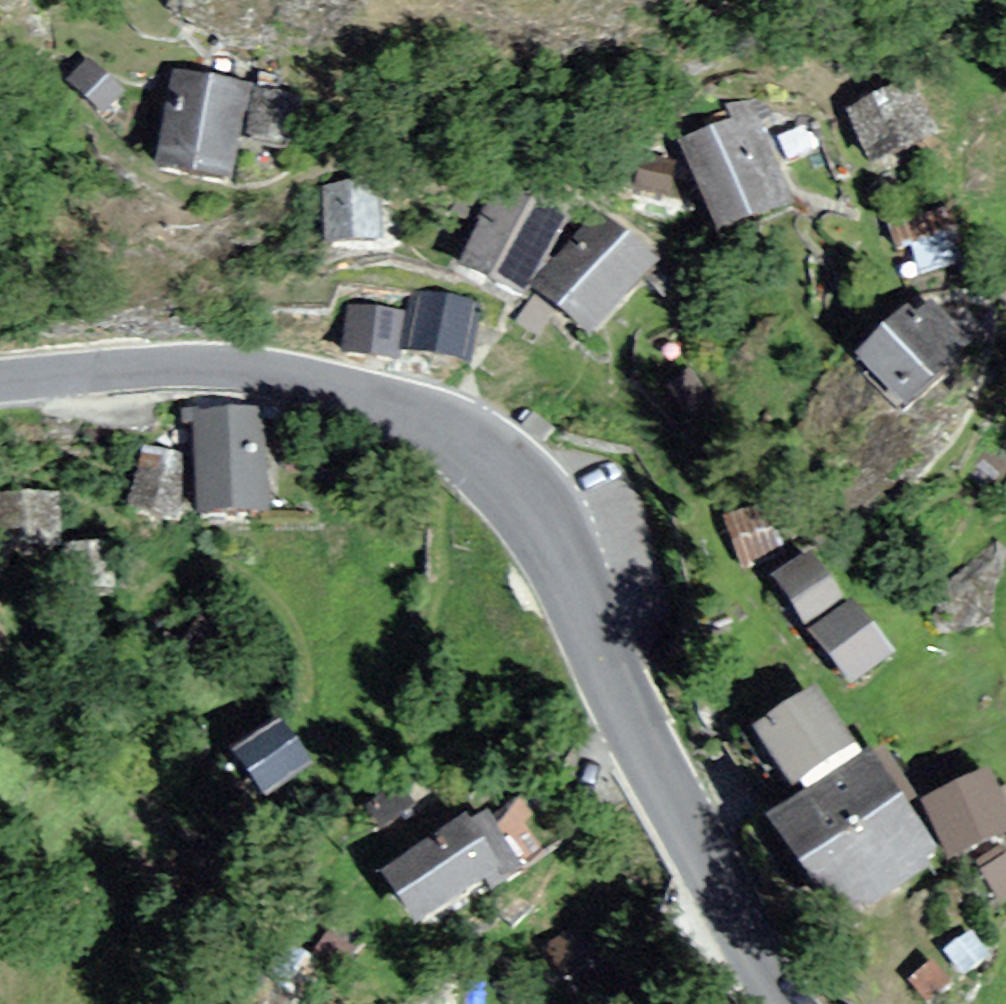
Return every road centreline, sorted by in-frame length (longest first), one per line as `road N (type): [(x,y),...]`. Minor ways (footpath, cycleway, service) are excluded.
road 1 (tertiary): [(781,1003),(564,574),(517,491),(467,443),(416,411),(257,366),(164,366),(0,382)]

